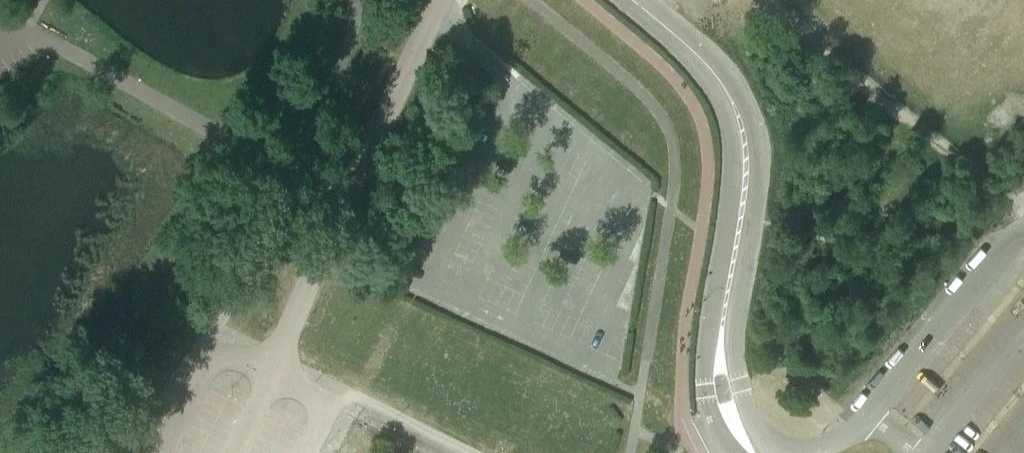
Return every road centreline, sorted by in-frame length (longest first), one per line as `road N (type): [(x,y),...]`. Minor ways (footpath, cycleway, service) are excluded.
road 1 (unclassified): [(750,452),(719,373),(745,179),(743,128),(715,70),(636,0)]

